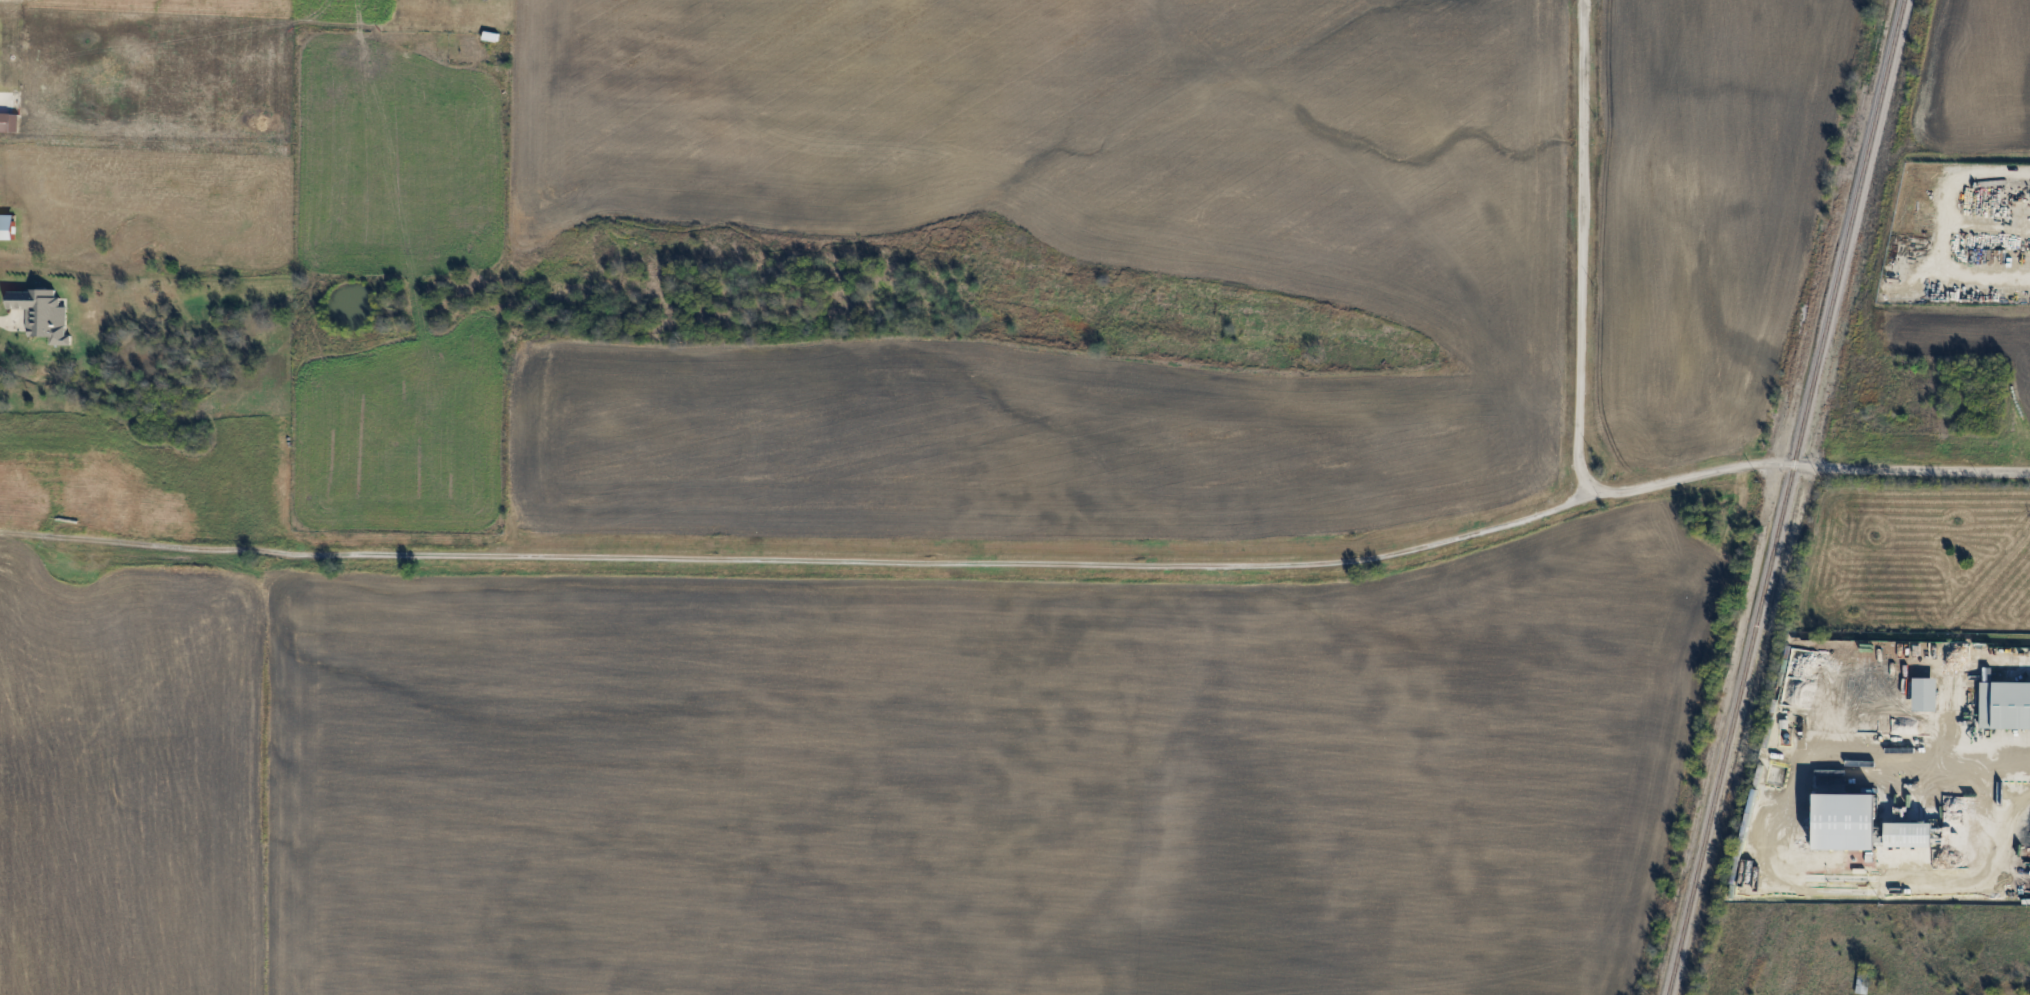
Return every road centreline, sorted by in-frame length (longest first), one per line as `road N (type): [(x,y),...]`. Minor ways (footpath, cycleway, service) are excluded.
road 1 (residential): [(2029,473),(1732,469),(1395,557),(1272,568),(89,546)]
road 2 (residential): [(1592,501),(1584,446),(1592,0)]

